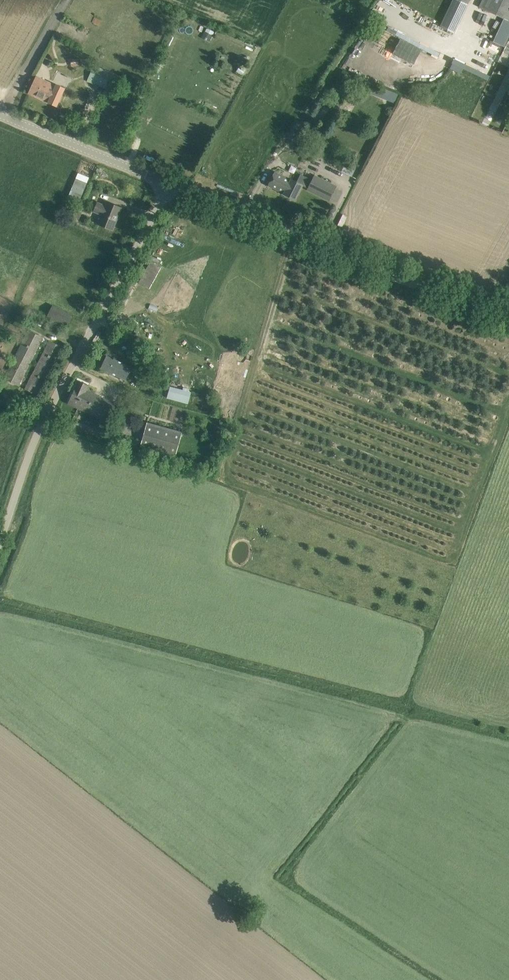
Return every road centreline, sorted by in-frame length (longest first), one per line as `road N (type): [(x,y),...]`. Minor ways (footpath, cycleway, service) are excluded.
road 1 (unclassified): [(0,544),(53,400),(171,182)]
road 2 (unclassified): [(508,315),(171,182)]
road 3 (unclassified): [(171,182),(0,116)]
road 4 (track): [(1,116),(67,0)]

